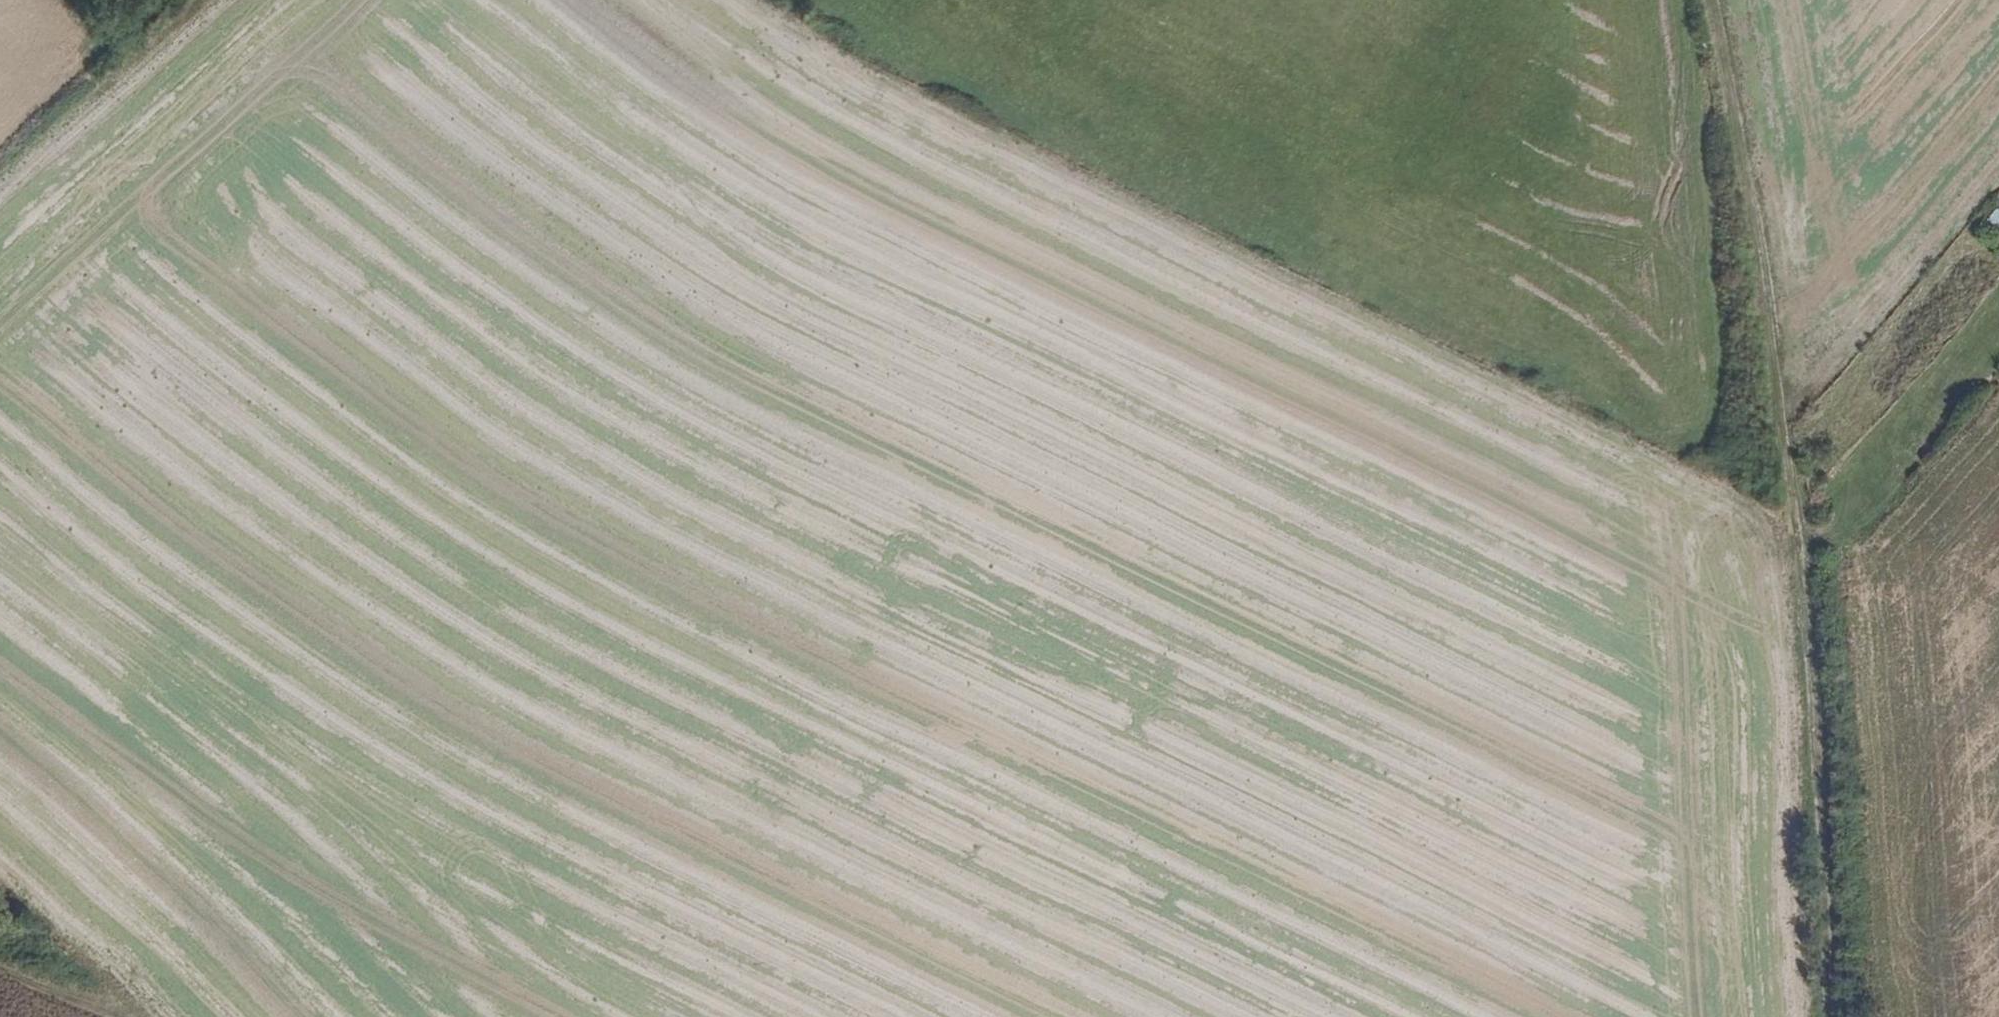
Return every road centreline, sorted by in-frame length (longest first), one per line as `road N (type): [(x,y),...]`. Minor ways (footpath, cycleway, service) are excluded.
road 1 (track): [(1831,1016),(1815,660),(1765,242),(1718,0)]
road 2 (track): [(120,1016),(0,967)]

